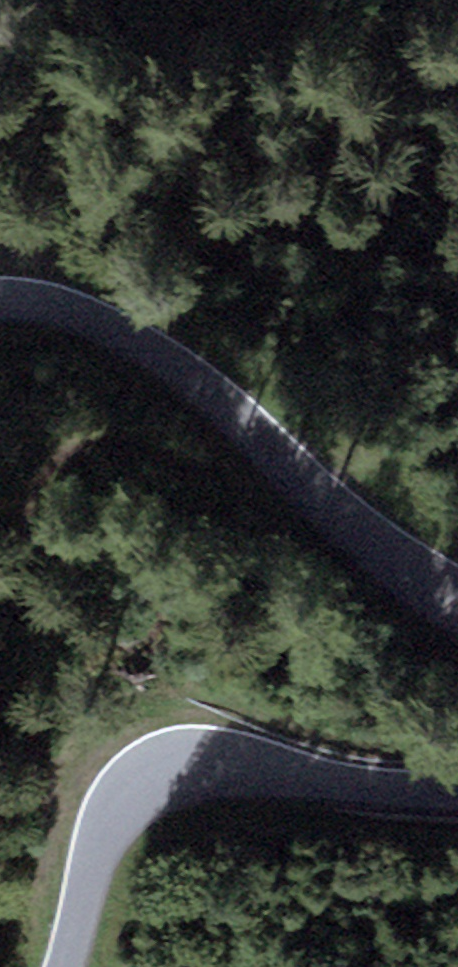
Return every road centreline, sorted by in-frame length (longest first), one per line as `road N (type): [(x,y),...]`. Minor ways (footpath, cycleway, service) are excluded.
road 1 (unclassified): [(457,595),(380,544),(160,357),(77,315),(0,303)]
road 2 (unclassified): [(63,966),(105,823),(149,780),(229,768),(372,790),(457,791)]
road 3 (track): [(298,473),(457,452)]

